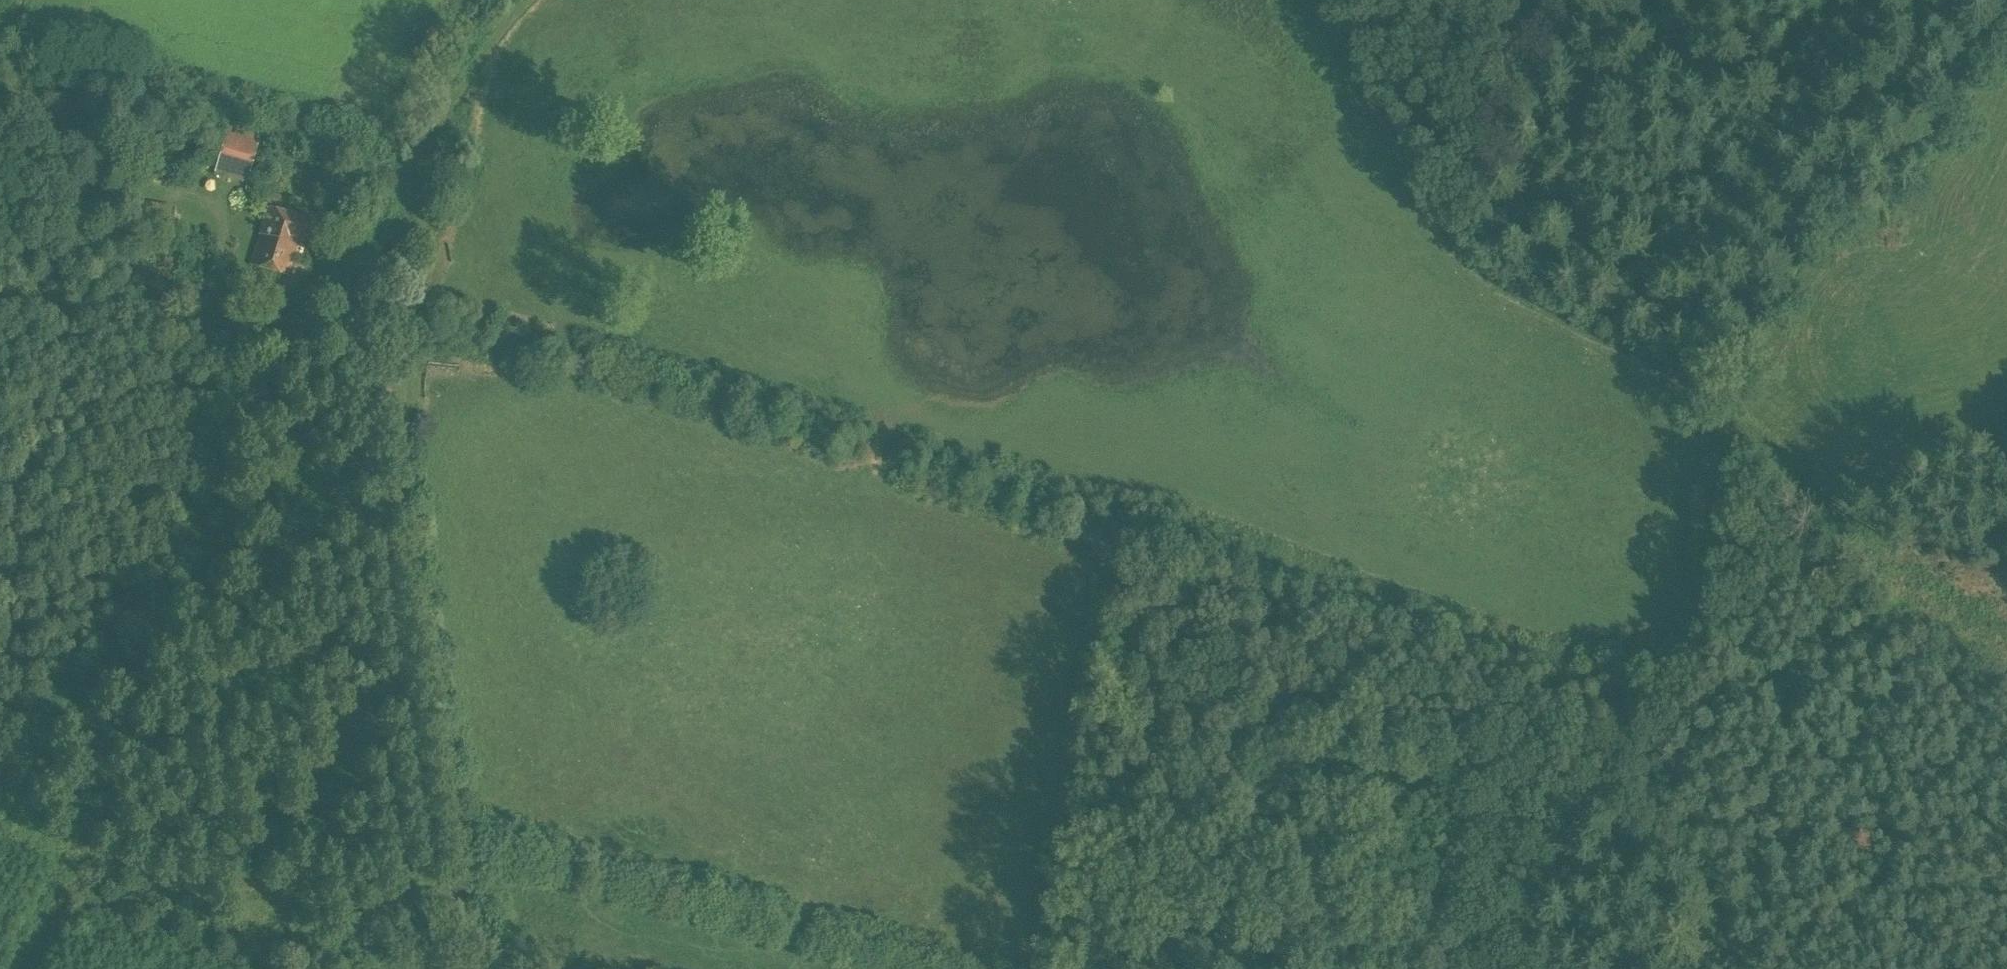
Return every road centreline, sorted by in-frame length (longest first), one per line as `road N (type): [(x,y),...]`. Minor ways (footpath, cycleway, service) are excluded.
road 1 (track): [(508,968),(489,965),(470,935),(380,391)]

